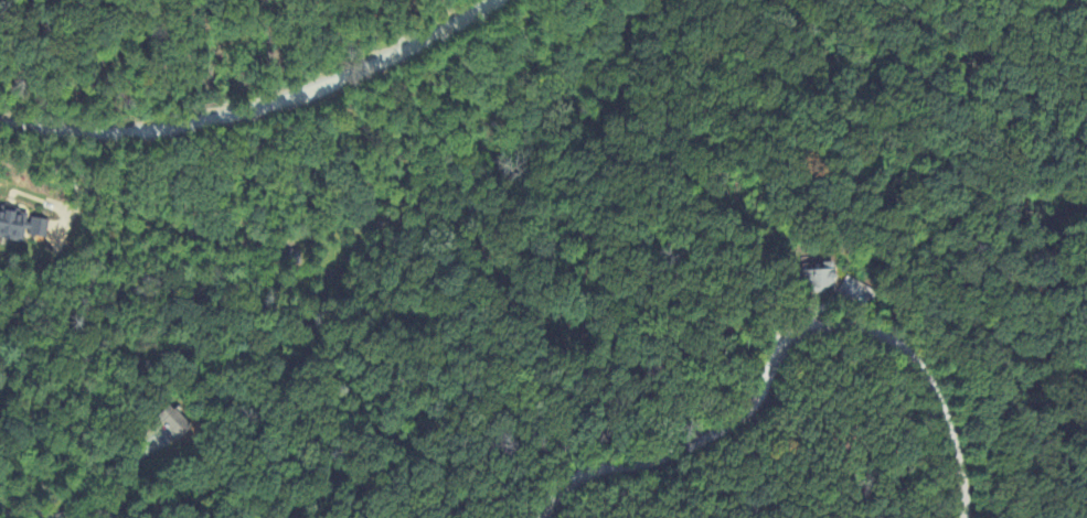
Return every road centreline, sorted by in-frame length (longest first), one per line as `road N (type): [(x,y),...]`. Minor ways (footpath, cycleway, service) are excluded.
road 1 (residential): [(965,517),(948,430),(924,370),(884,337),(834,326),(793,339),(778,356),(765,395),(725,431),(644,466),(595,474),(558,496),(544,517)]
road 2 (residential): [(0,131),(77,134),(227,117),(303,96),(477,19),(501,0)]

